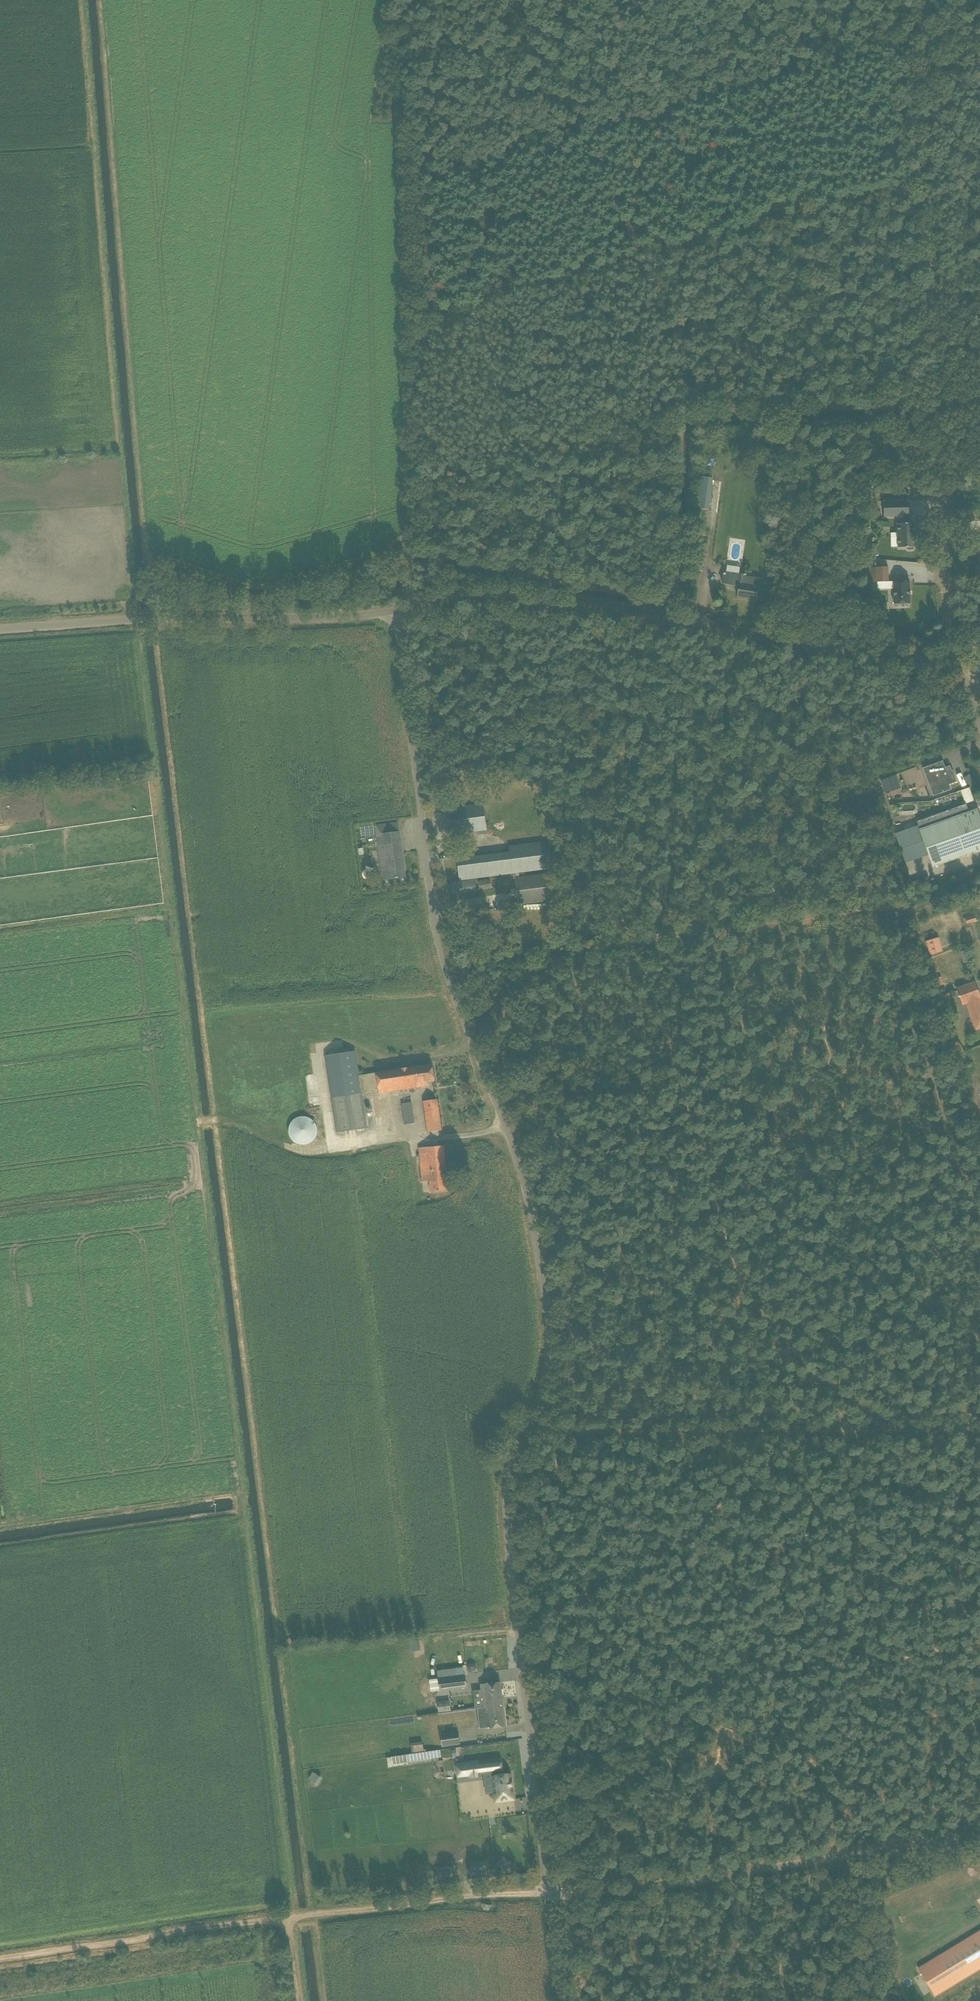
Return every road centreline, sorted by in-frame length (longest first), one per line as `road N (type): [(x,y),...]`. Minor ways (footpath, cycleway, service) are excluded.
road 1 (unclassified): [(550,1893),(506,1487),(541,1398),(549,1358),(544,1301),(519,1167),(448,971),(430,898),(394,612)]
road 2 (unclassified): [(979,719),(957,672),(932,664),(497,600),(394,612)]
road 3 (unclassified): [(550,1893),(662,1887),(897,1847),(979,1842)]
road 4 (unclassified): [(0,630),(394,612)]
road 5 (track): [(200,1175),(193,1131),(202,1122),(220,1120),(313,1152),(504,1127)]
road 6 (track): [(925,54),(939,391)]
road 7 (track): [(0,1959),(288,1918)]
road 8 (track): [(288,1918),(550,1893)]
road 9 (track): [(940,408),(952,654),(946,668)]

